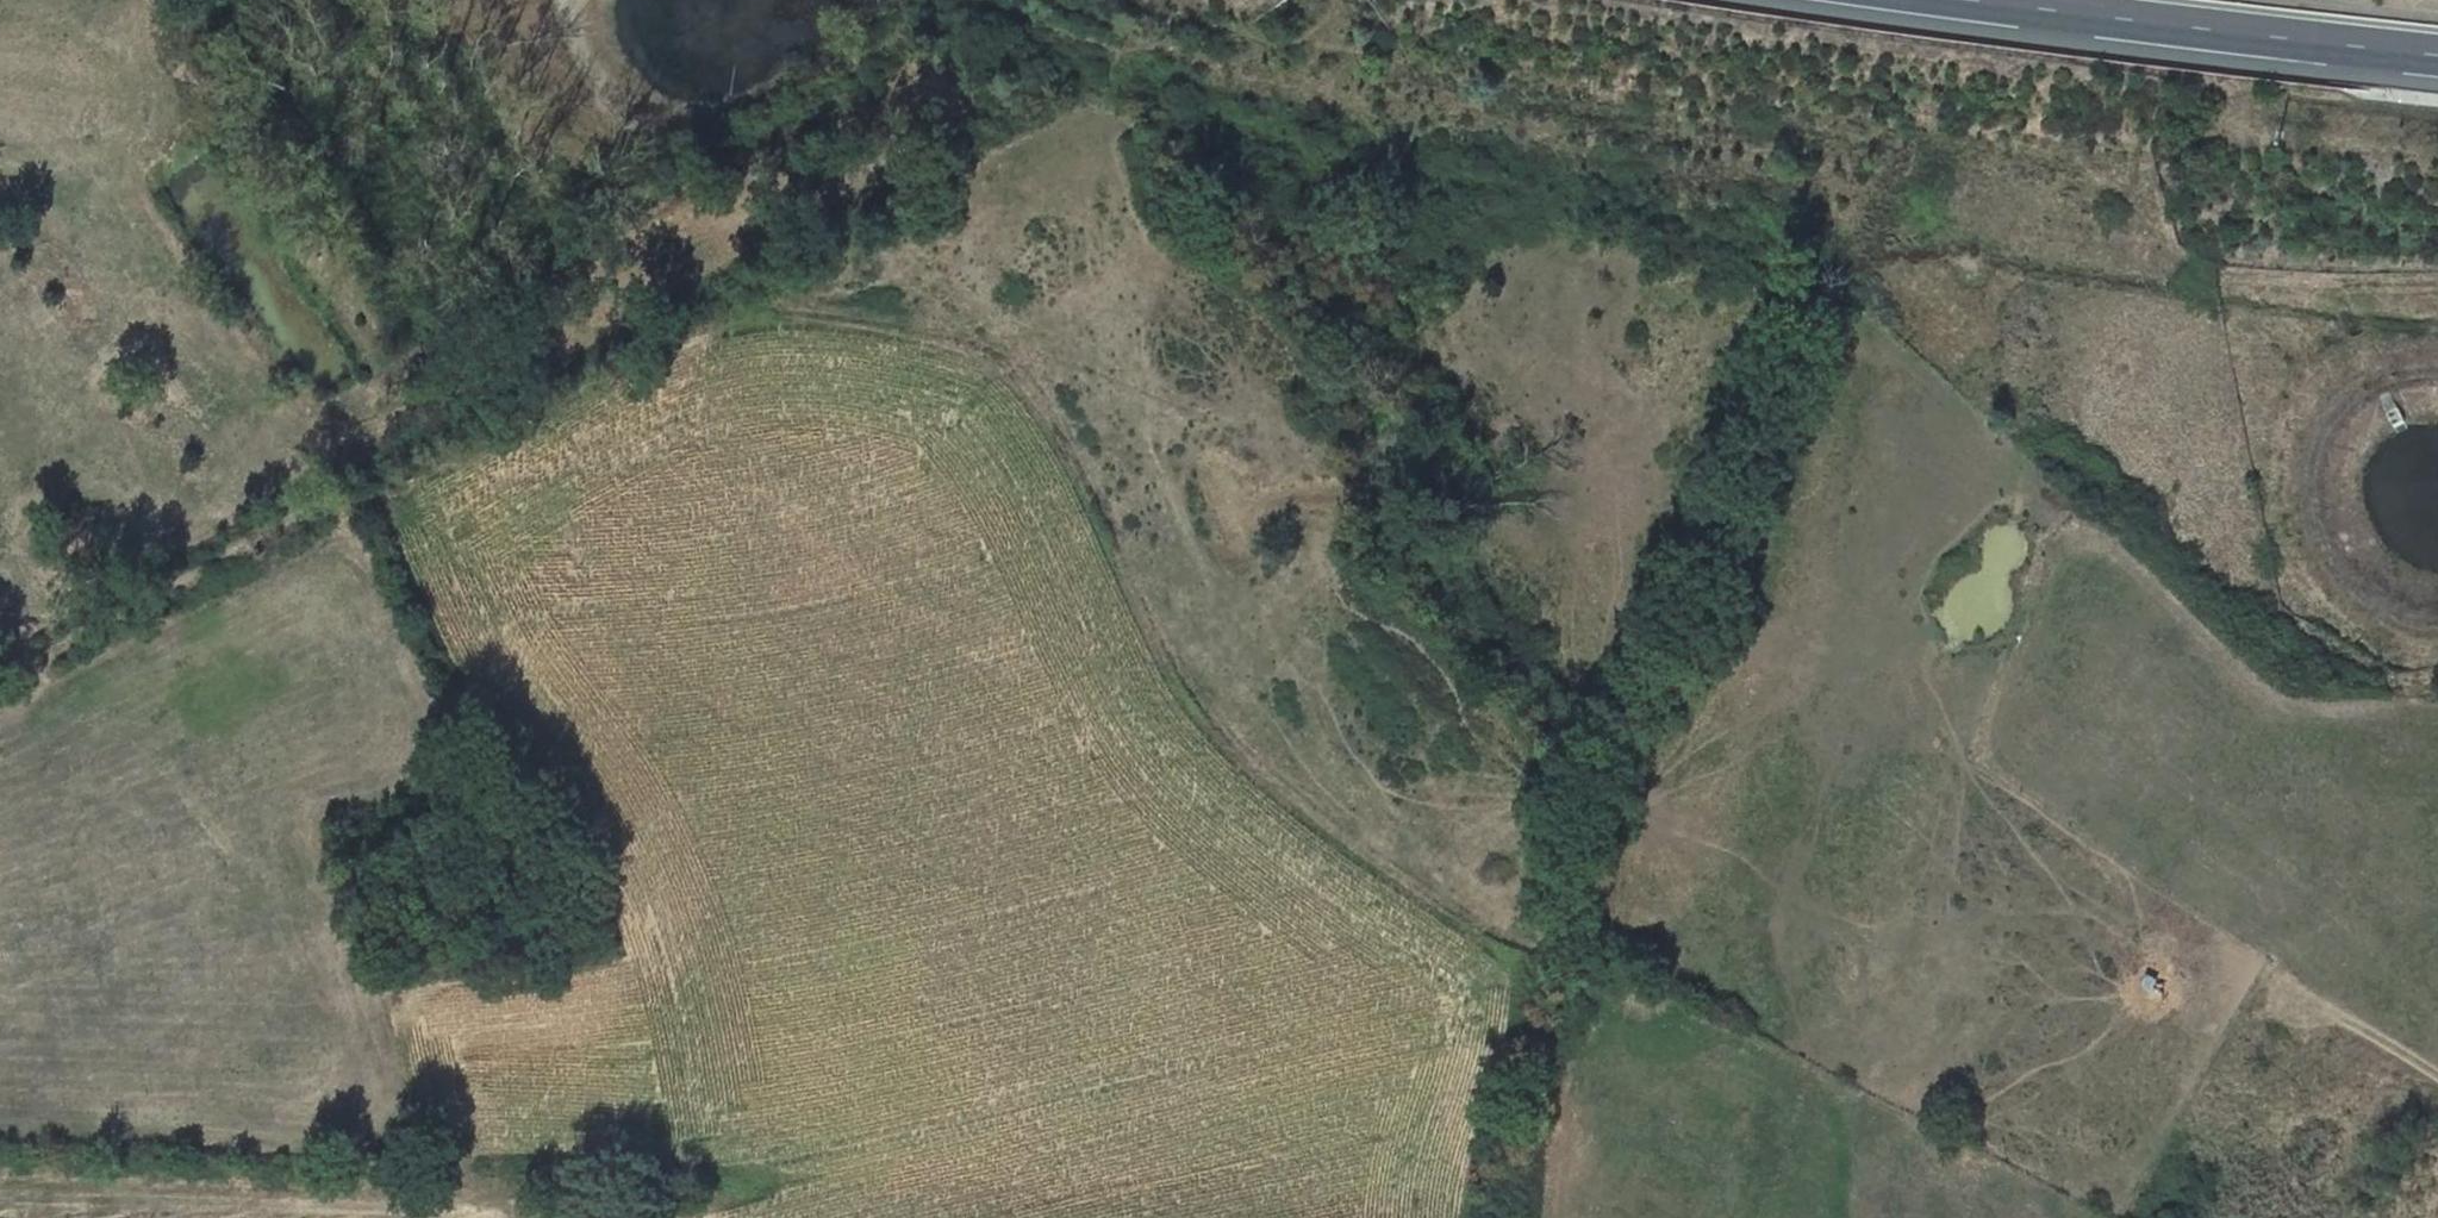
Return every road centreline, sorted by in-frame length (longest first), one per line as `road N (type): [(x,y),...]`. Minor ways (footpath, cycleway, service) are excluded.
road 1 (motorway): [(1981,0),(2437,57)]

